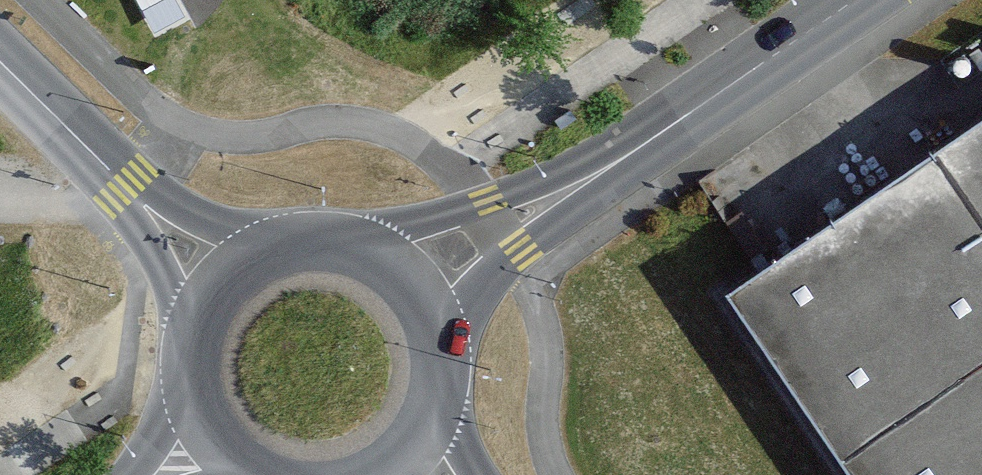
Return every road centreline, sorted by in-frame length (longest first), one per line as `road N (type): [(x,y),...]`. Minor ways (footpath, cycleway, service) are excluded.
road 1 (tertiary): [(726,89),(576,166),(487,200),(331,240)]
road 2 (tertiary): [(435,357),(462,311),(519,251),(726,89)]
road 3 (tertiary): [(141,197),(0,61)]
road 4 (tertiary): [(435,357),(430,324),(393,268),(331,240)]
road 5 (tertiary): [(141,197),(192,349)]
road 6 (tertiary): [(726,89),(854,0)]
road 7 (tertiary): [(259,251),(141,197)]
road 8 (tertiary): [(259,251),(212,291),(192,349)]

